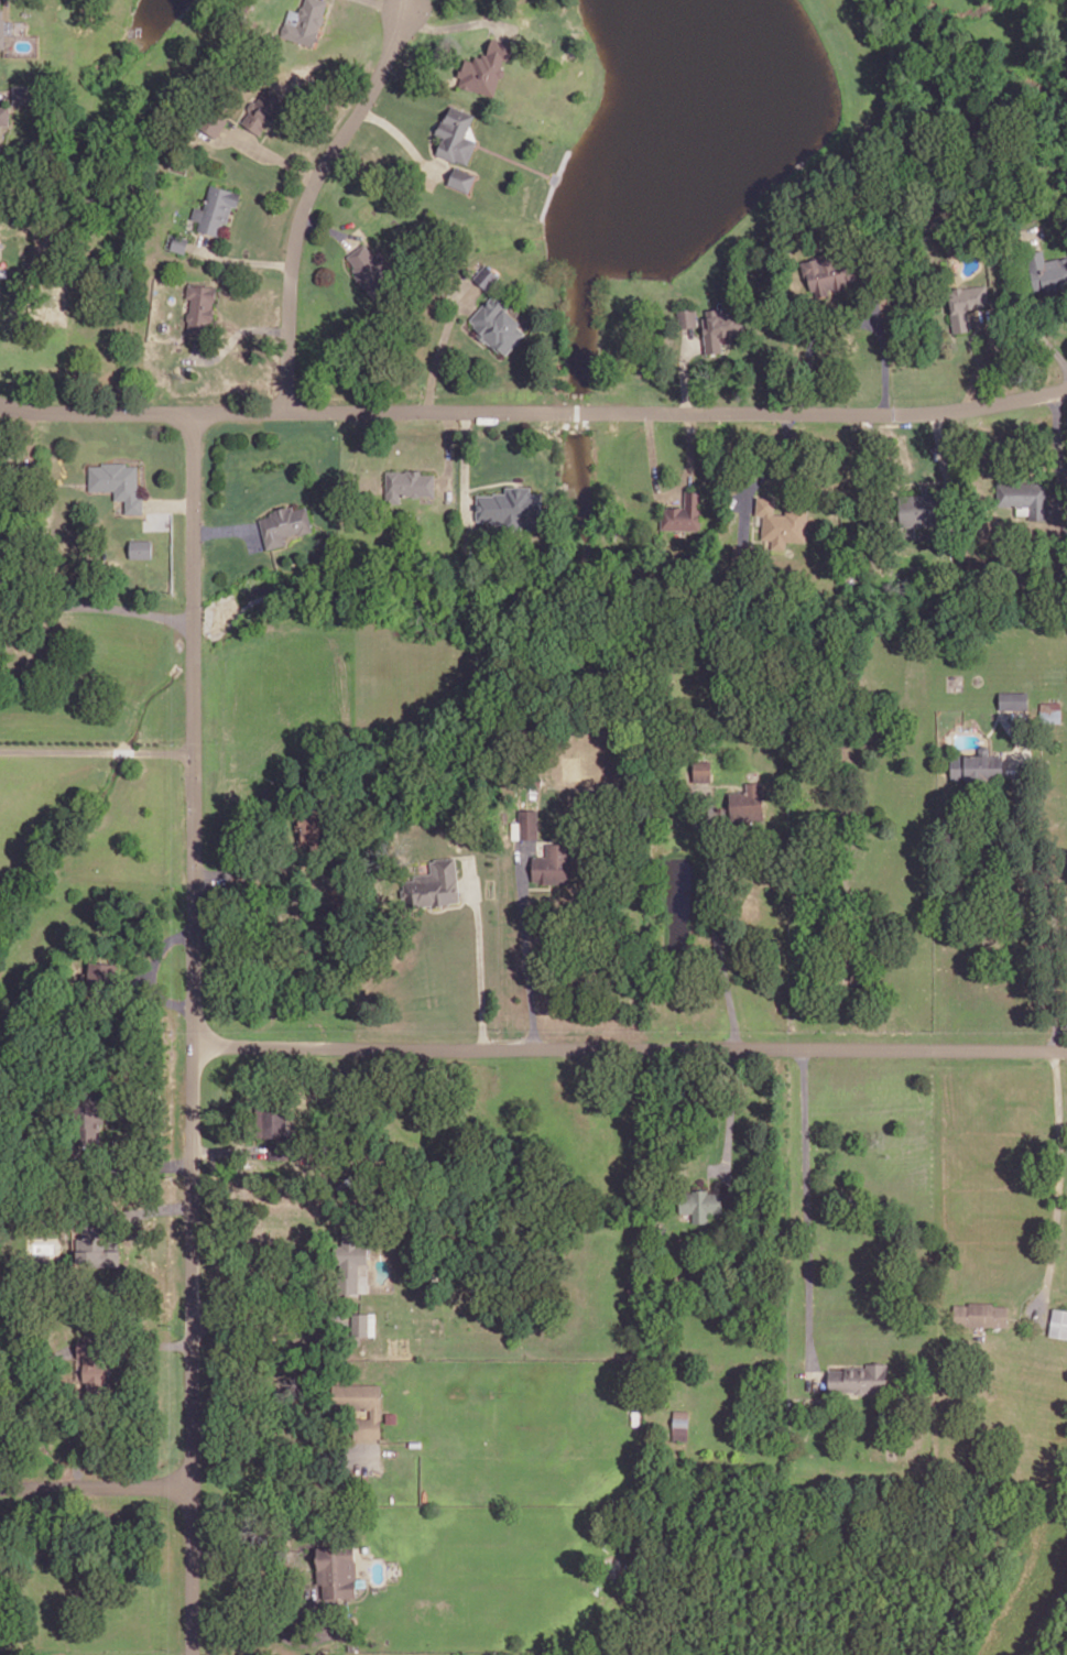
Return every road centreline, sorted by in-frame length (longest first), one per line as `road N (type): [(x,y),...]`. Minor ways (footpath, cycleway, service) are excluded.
road 1 (residential): [(194,411),(189,1654)]
road 2 (residential): [(0,403),(95,412),(883,414),(1066,388)]
road 3 (residential): [(194,1044),(1066,1050)]
road 4 (residential): [(288,409),(301,221),(409,10)]
road 5 (residential): [(0,1486),(189,1487)]

